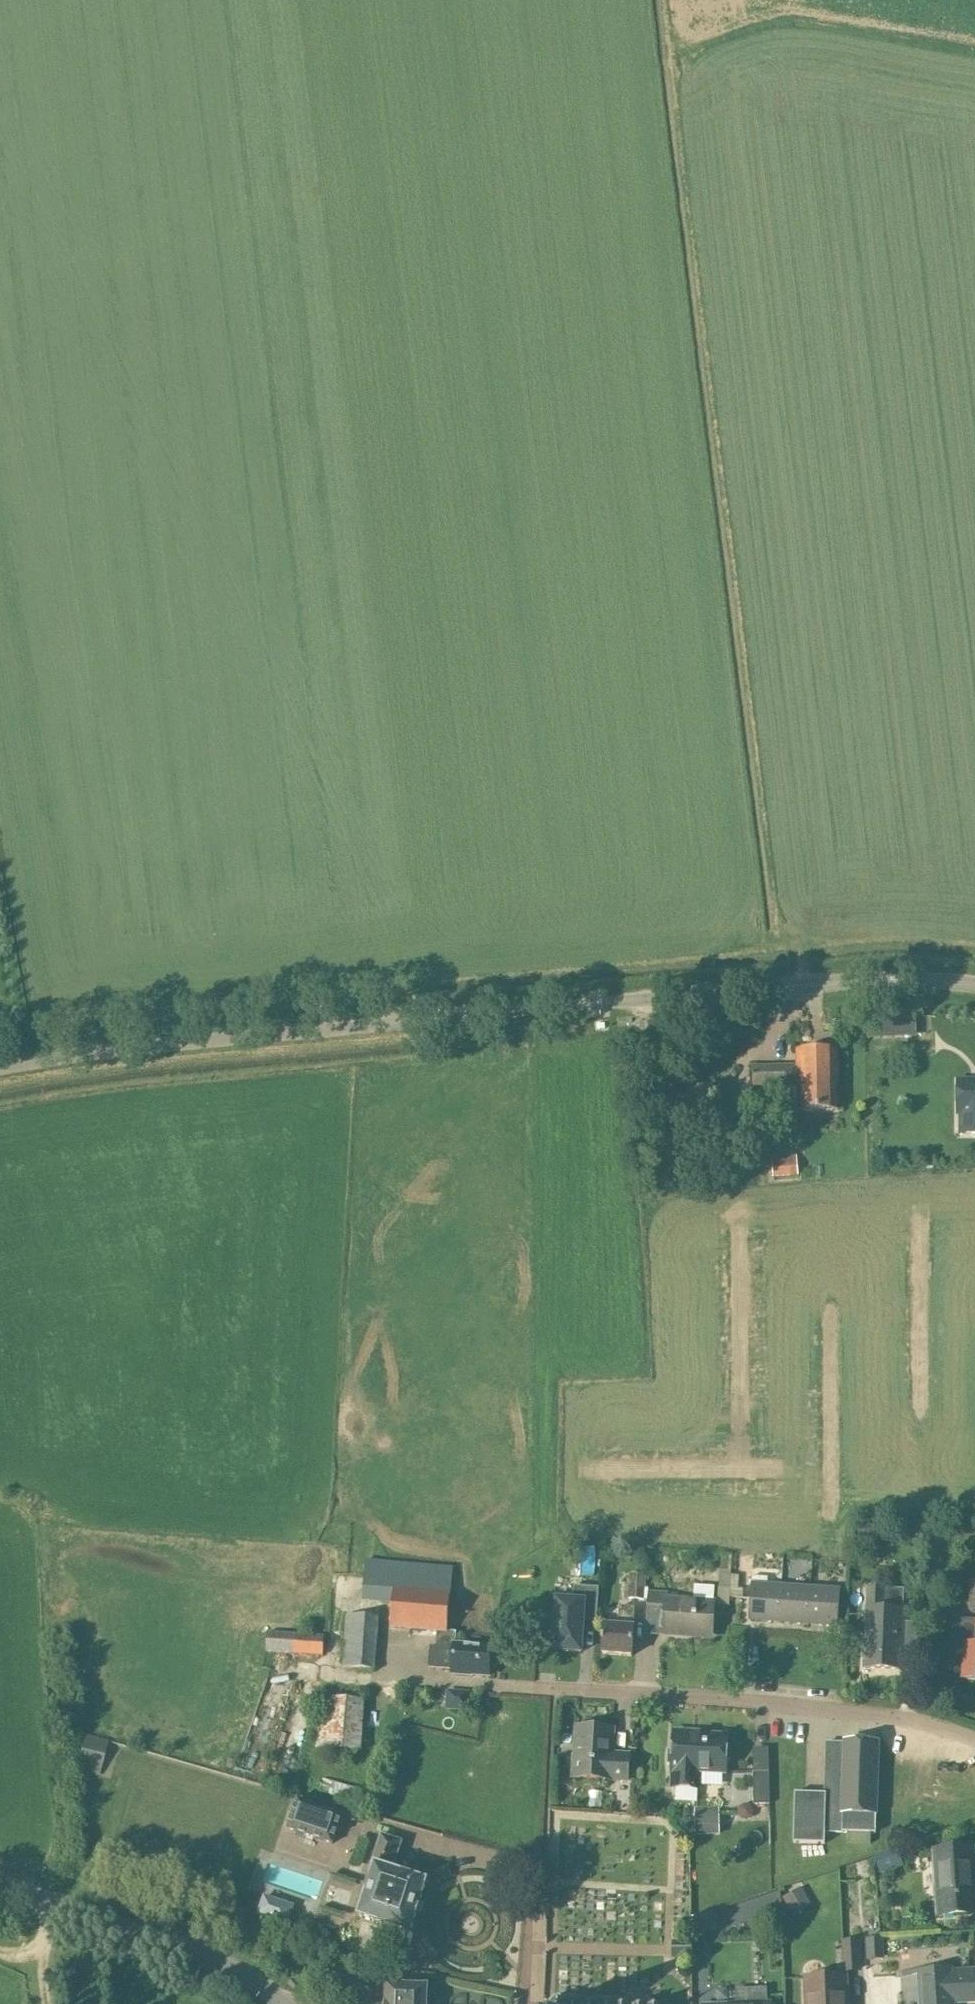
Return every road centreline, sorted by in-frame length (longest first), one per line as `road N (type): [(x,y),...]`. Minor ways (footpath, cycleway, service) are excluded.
road 1 (unclassified): [(0,1070),(381,1022),(887,979),(974,983)]
road 2 (residential): [(974,1742),(900,1715),(514,1685)]
road 3 (tertiary): [(285,2003),(242,1971),(0,1882)]
road 4 (residential): [(526,2003),(534,1882)]

